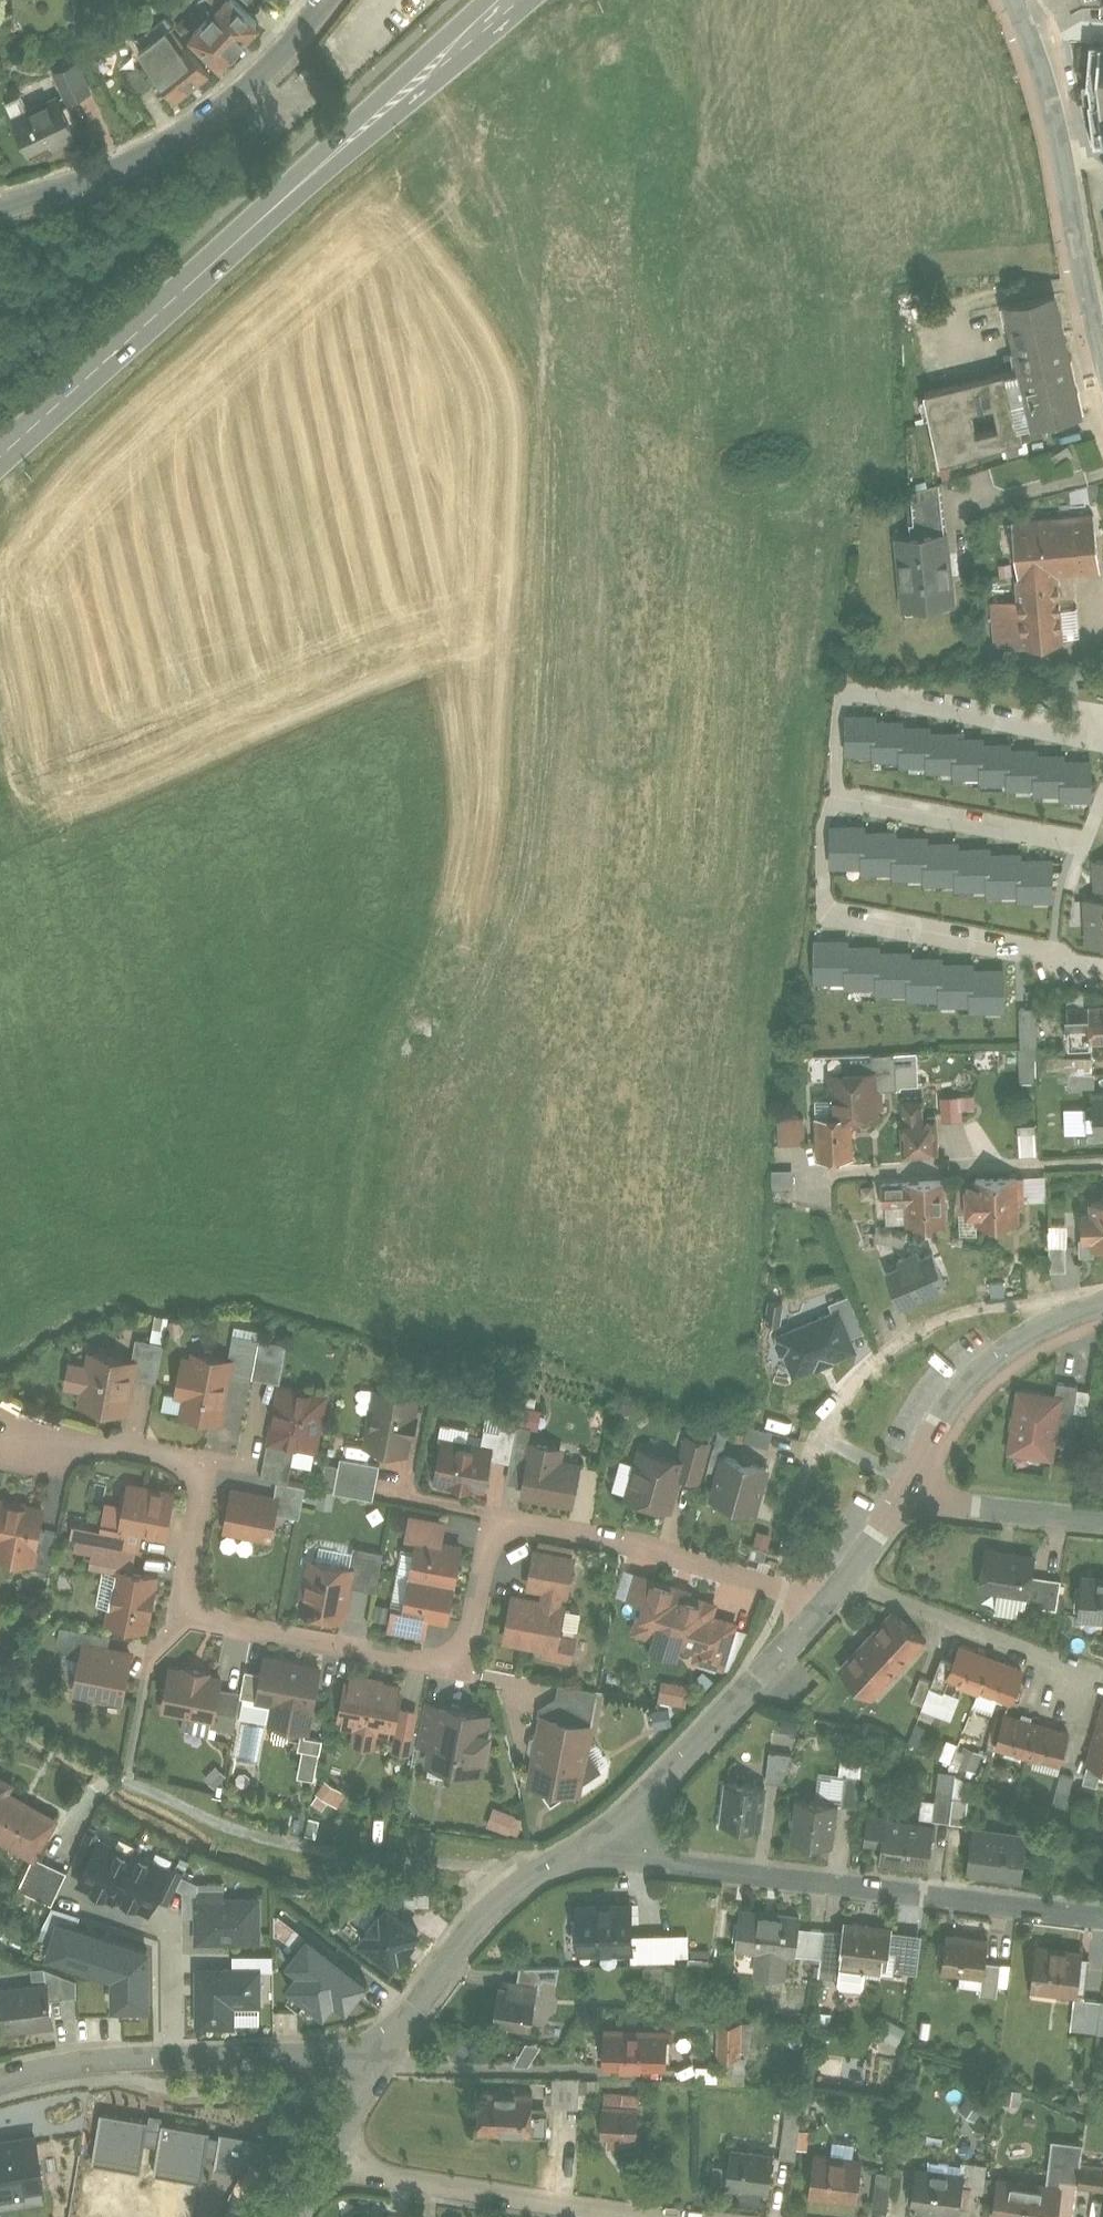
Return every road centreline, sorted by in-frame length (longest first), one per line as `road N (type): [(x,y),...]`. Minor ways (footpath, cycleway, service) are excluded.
road 1 (residential): [(828,1597),(531,1522),(510,1525),(492,1539),(469,1651),(454,1659),(231,1624),(201,1616),(187,1596),(198,1488),(191,1466),(97,1437),(49,1432),(16,1443)]
road 2 (secondary): [(497,0),(0,454)]
road 3 (residential): [(616,1828),(652,1854),(703,1868),(1102,1919)]
road 4 (residential): [(0,205),(117,169),(183,134),(252,85),(326,0)]
road 5 (residential): [(0,2088),(174,2058),(381,2060)]
road 6 (residential): [(616,1828),(493,1920),(381,2060)]
road 7 (tertiary): [(1102,322),(1060,128),(1023,11)]
road 8 (residential): [(828,1597),(616,1828)]
road 9 (residential): [(326,2160),(614,2216)]
road 10 (residential): [(1102,1299),(1058,1317),(974,1378),(938,1419),(914,1483)]
road 11 (residential): [(914,1483),(964,1505),(1102,1521)]
road 12 (unknown): [(488,8),(606,133)]
road 13 (residential): [(914,1483),(828,1597)]

